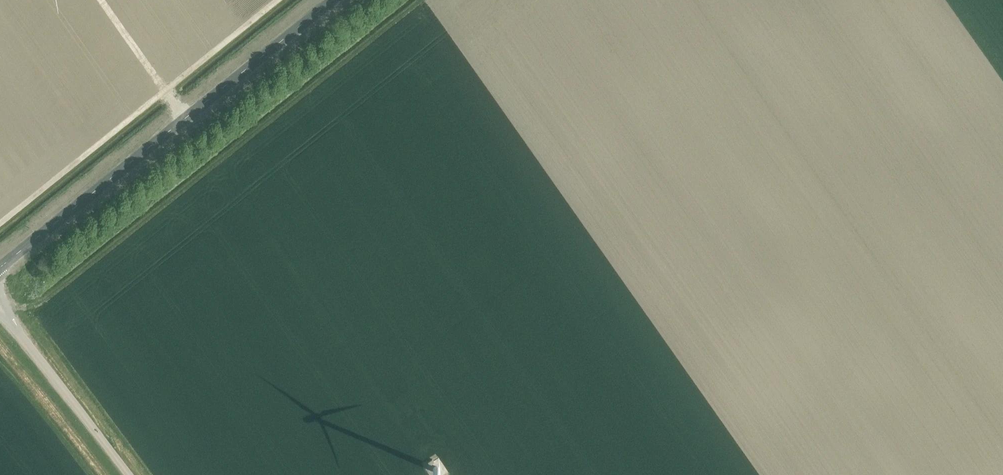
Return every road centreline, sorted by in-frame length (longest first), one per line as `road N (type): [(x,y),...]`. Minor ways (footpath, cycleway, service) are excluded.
road 1 (unclassified): [(0,267),(334,0)]
road 2 (unclassified): [(128,474),(0,309)]

